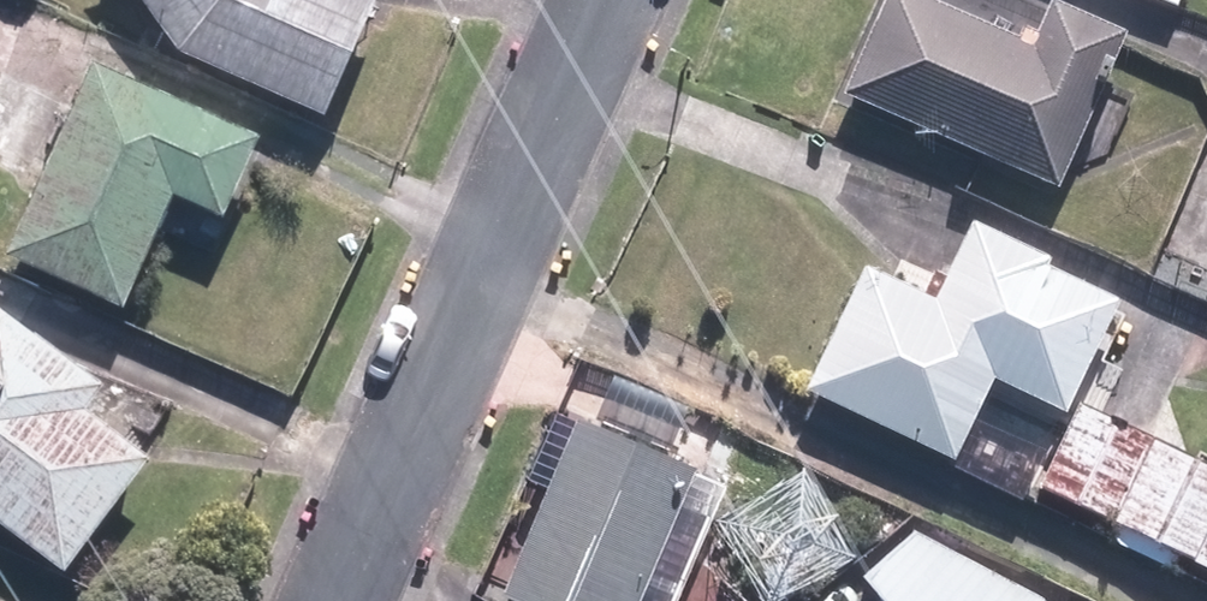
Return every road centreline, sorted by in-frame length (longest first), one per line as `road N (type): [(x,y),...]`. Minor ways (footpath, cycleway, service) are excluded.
road 1 (residential): [(607,0),(342,600)]

